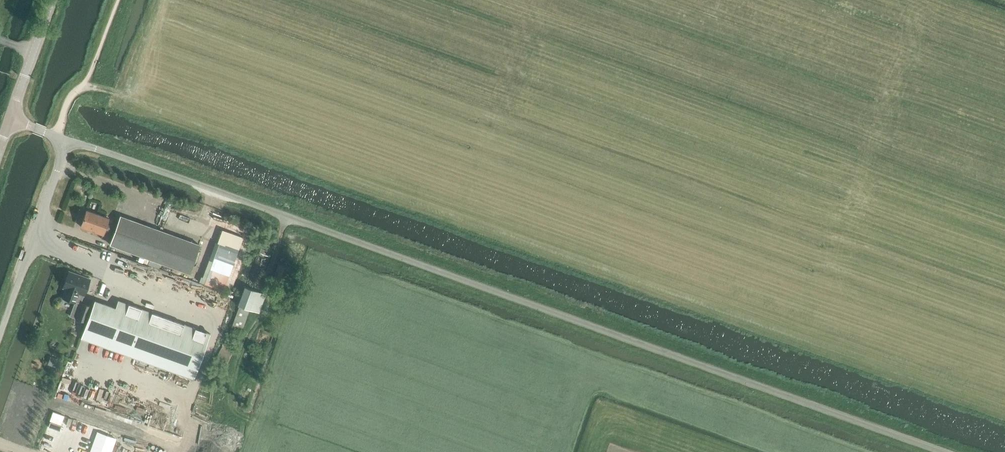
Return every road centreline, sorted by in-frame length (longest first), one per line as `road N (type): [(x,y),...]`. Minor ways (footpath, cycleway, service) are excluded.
road 1 (unclassified): [(66,141),(935,451)]
road 2 (unclassified): [(0,332),(66,141)]
road 3 (tertiary): [(12,121),(51,0)]

